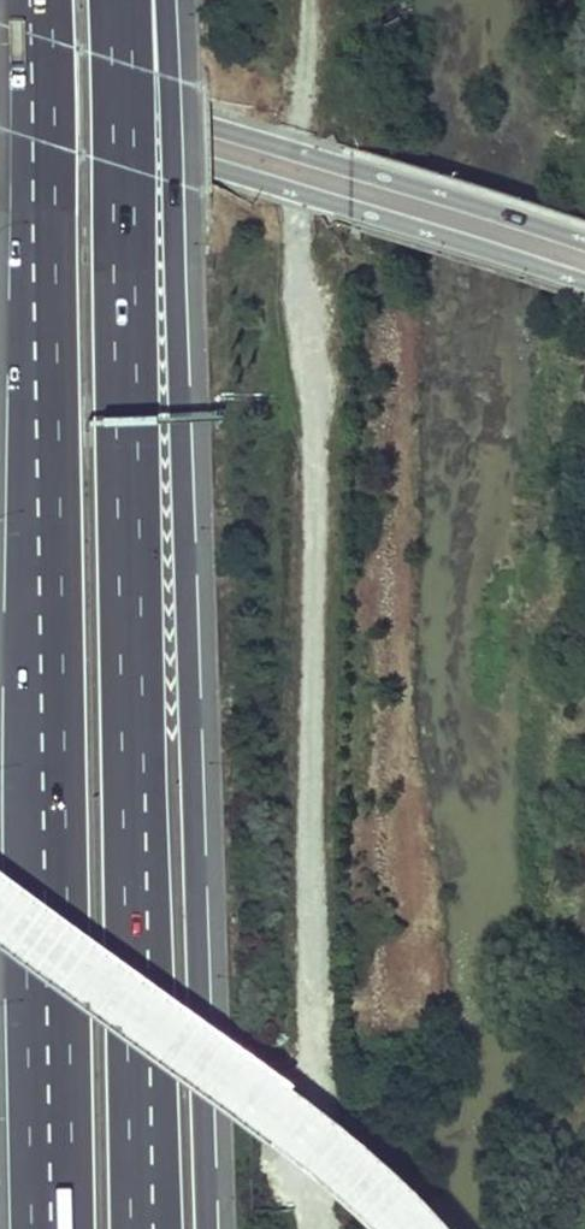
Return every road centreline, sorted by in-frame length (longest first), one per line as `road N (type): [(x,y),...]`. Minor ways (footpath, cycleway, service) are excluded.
road 1 (motorway): [(208,1228),(163,0)]
road 2 (motorway): [(141,1228),(116,0)]
road 3 (motorway): [(37,0),(51,1228)]
road 4 (secondary): [(0,99),(584,283)]
road 5 (secondary): [(584,242),(0,59)]

